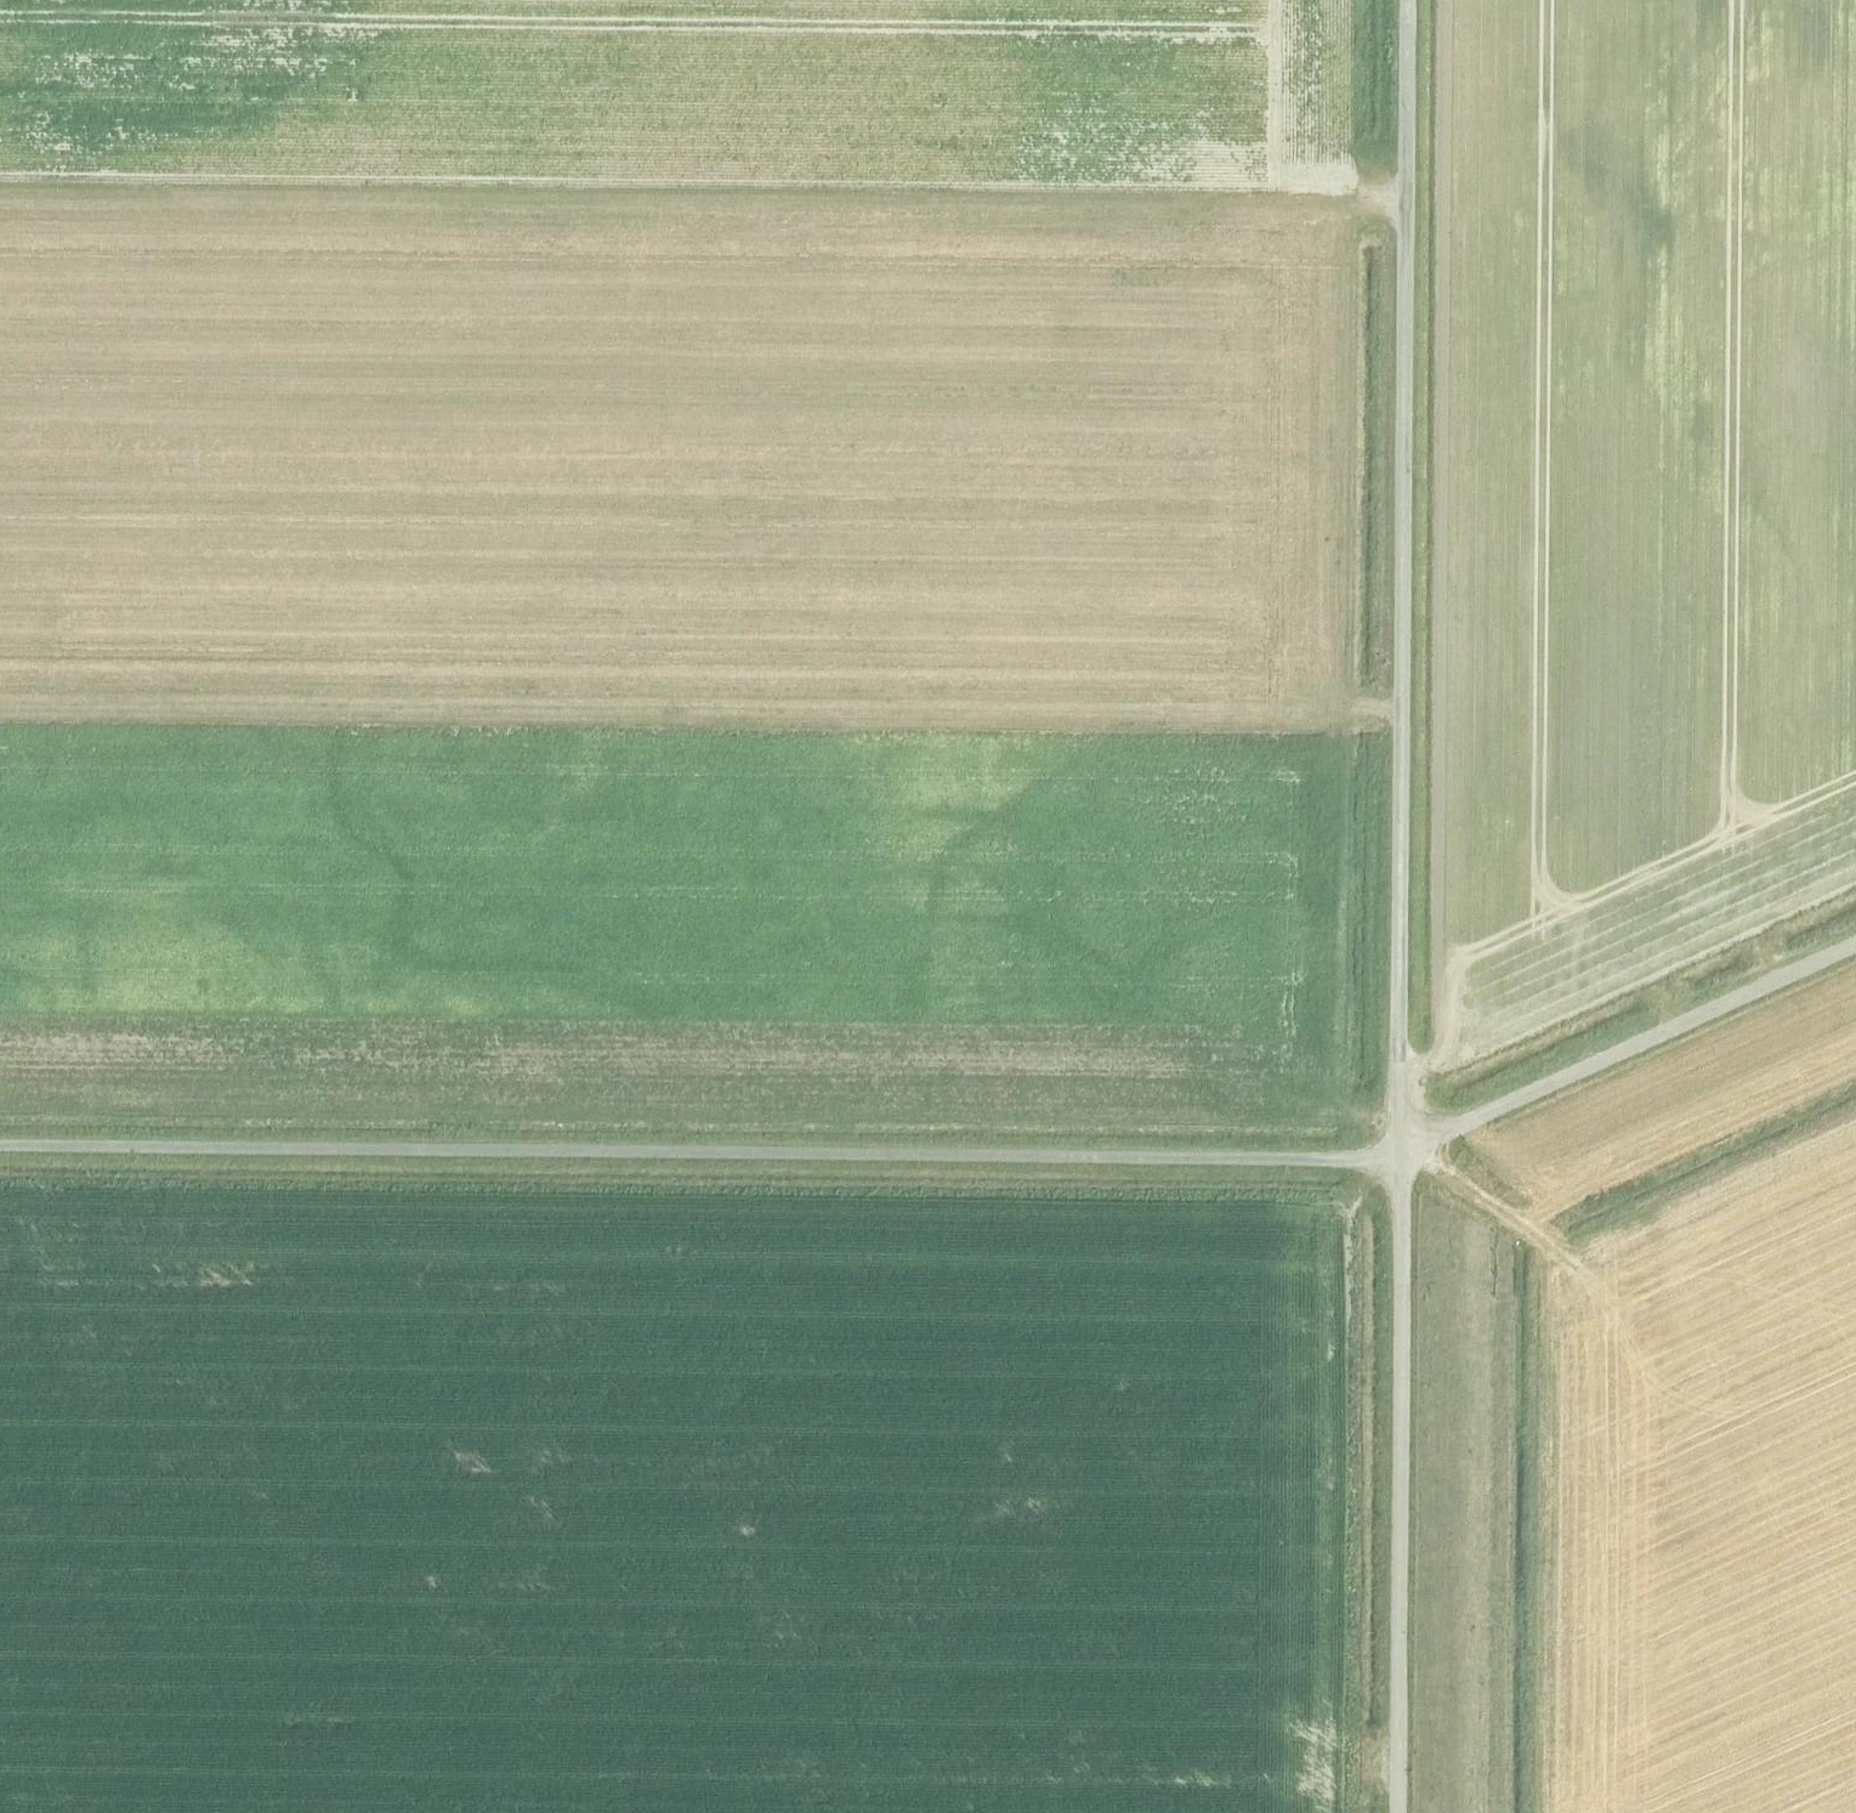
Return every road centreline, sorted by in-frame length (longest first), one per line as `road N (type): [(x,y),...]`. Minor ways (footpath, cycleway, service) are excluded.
road 1 (unclassified): [(1399,1159),(0,1151)]
road 2 (unclassified): [(1399,1159),(1405,0)]
road 3 (unclassified): [(1397,1812),(1399,1159)]
road 4 (unclassified): [(1399,1159),(1855,946)]

